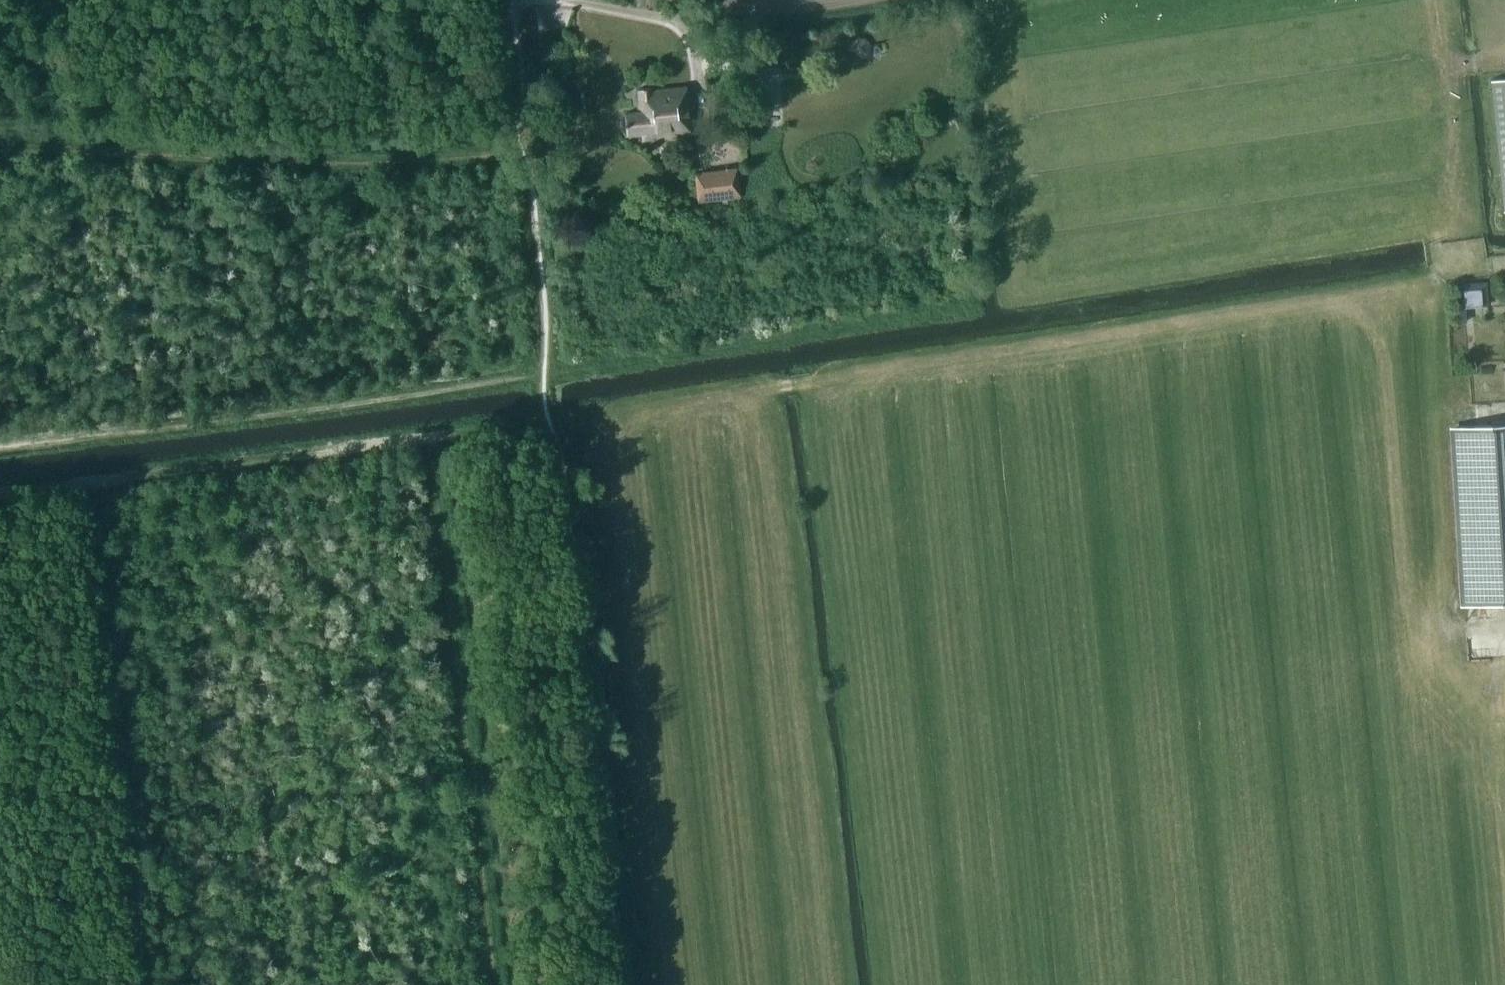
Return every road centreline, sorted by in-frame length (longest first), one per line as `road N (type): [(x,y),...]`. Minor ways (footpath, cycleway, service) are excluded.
road 1 (track): [(493,984),(434,433)]
road 2 (track): [(547,416),(0,493)]
road 3 (track): [(0,446),(544,371)]
road 4 (track): [(525,151),(388,166),(0,145)]
road 5 (track): [(0,106),(38,101),(34,0)]

